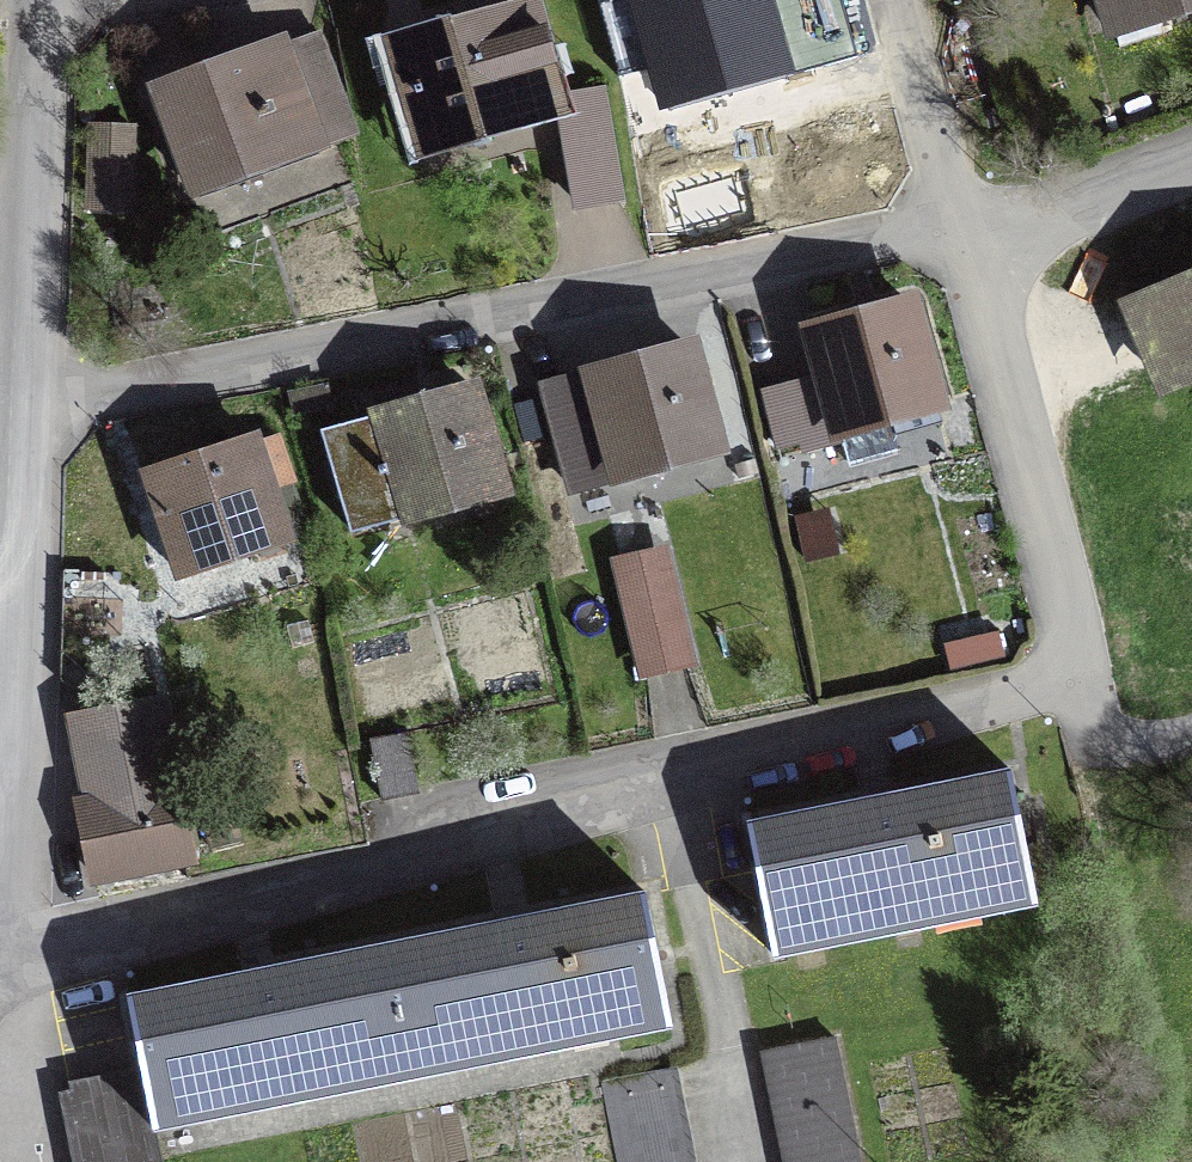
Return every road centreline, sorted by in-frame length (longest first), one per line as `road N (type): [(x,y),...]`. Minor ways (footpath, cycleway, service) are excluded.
road 1 (residential): [(0,965),(1086,693)]
road 2 (residential): [(36,400),(962,236)]
road 3 (residential): [(36,400),(19,728),(0,885)]
road 4 (residential): [(962,236),(1086,693)]
road 5 (residential): [(45,18),(36,400)]
road 6 (residential): [(893,0),(962,236)]
road 7 (residential): [(962,236),(1191,158)]

